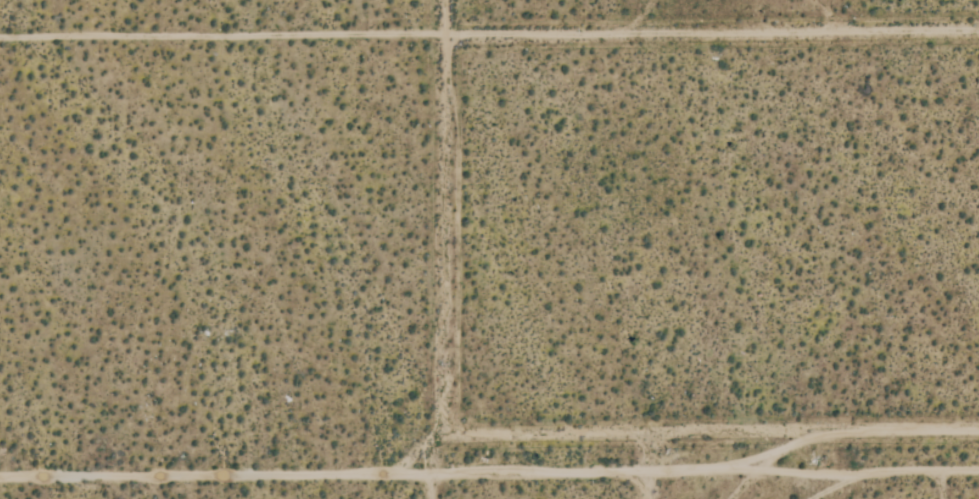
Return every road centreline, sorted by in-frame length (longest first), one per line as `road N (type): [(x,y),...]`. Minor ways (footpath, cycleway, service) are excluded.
road 1 (track): [(0,41),(978,33)]
road 2 (track): [(0,482),(978,478)]
road 3 (track): [(429,481),(447,435),(451,0)]

